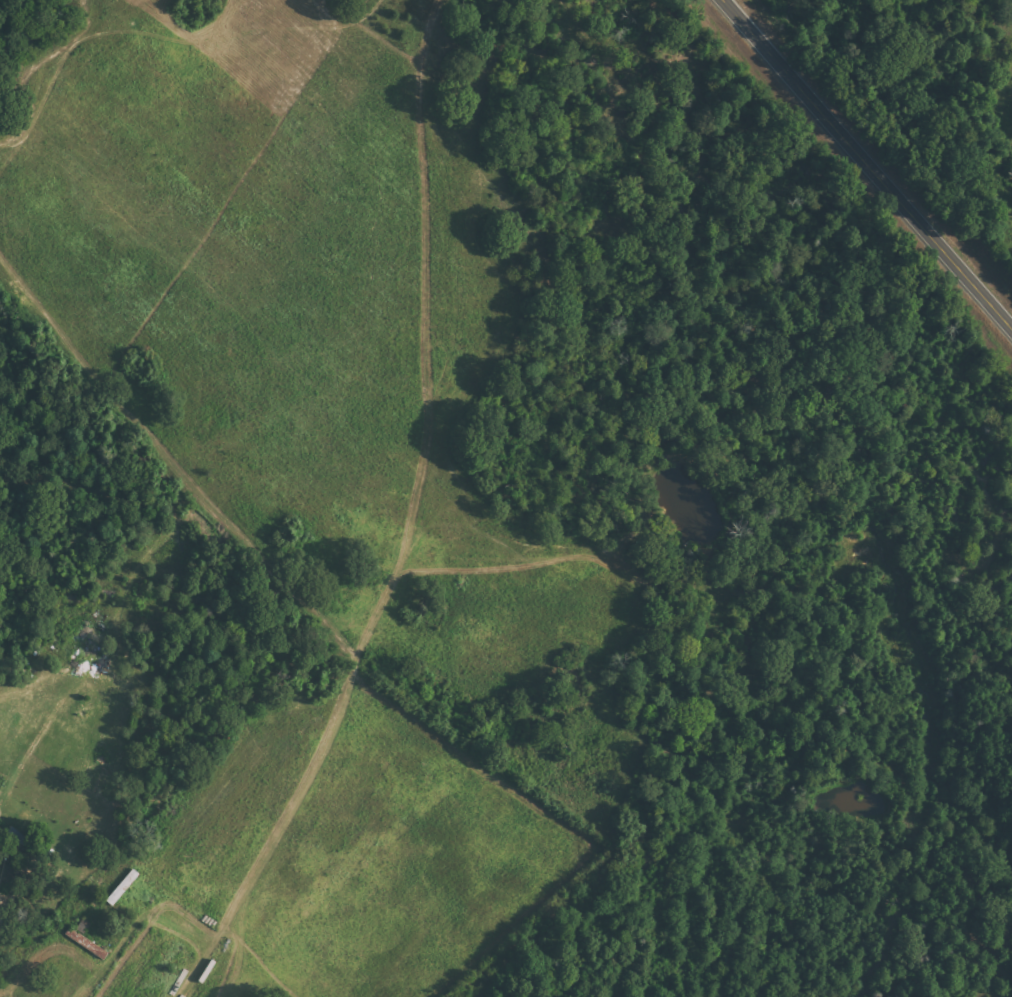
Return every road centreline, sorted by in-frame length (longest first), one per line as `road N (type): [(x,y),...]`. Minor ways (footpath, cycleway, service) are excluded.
road 1 (primary): [(1011,327),(723,0)]

